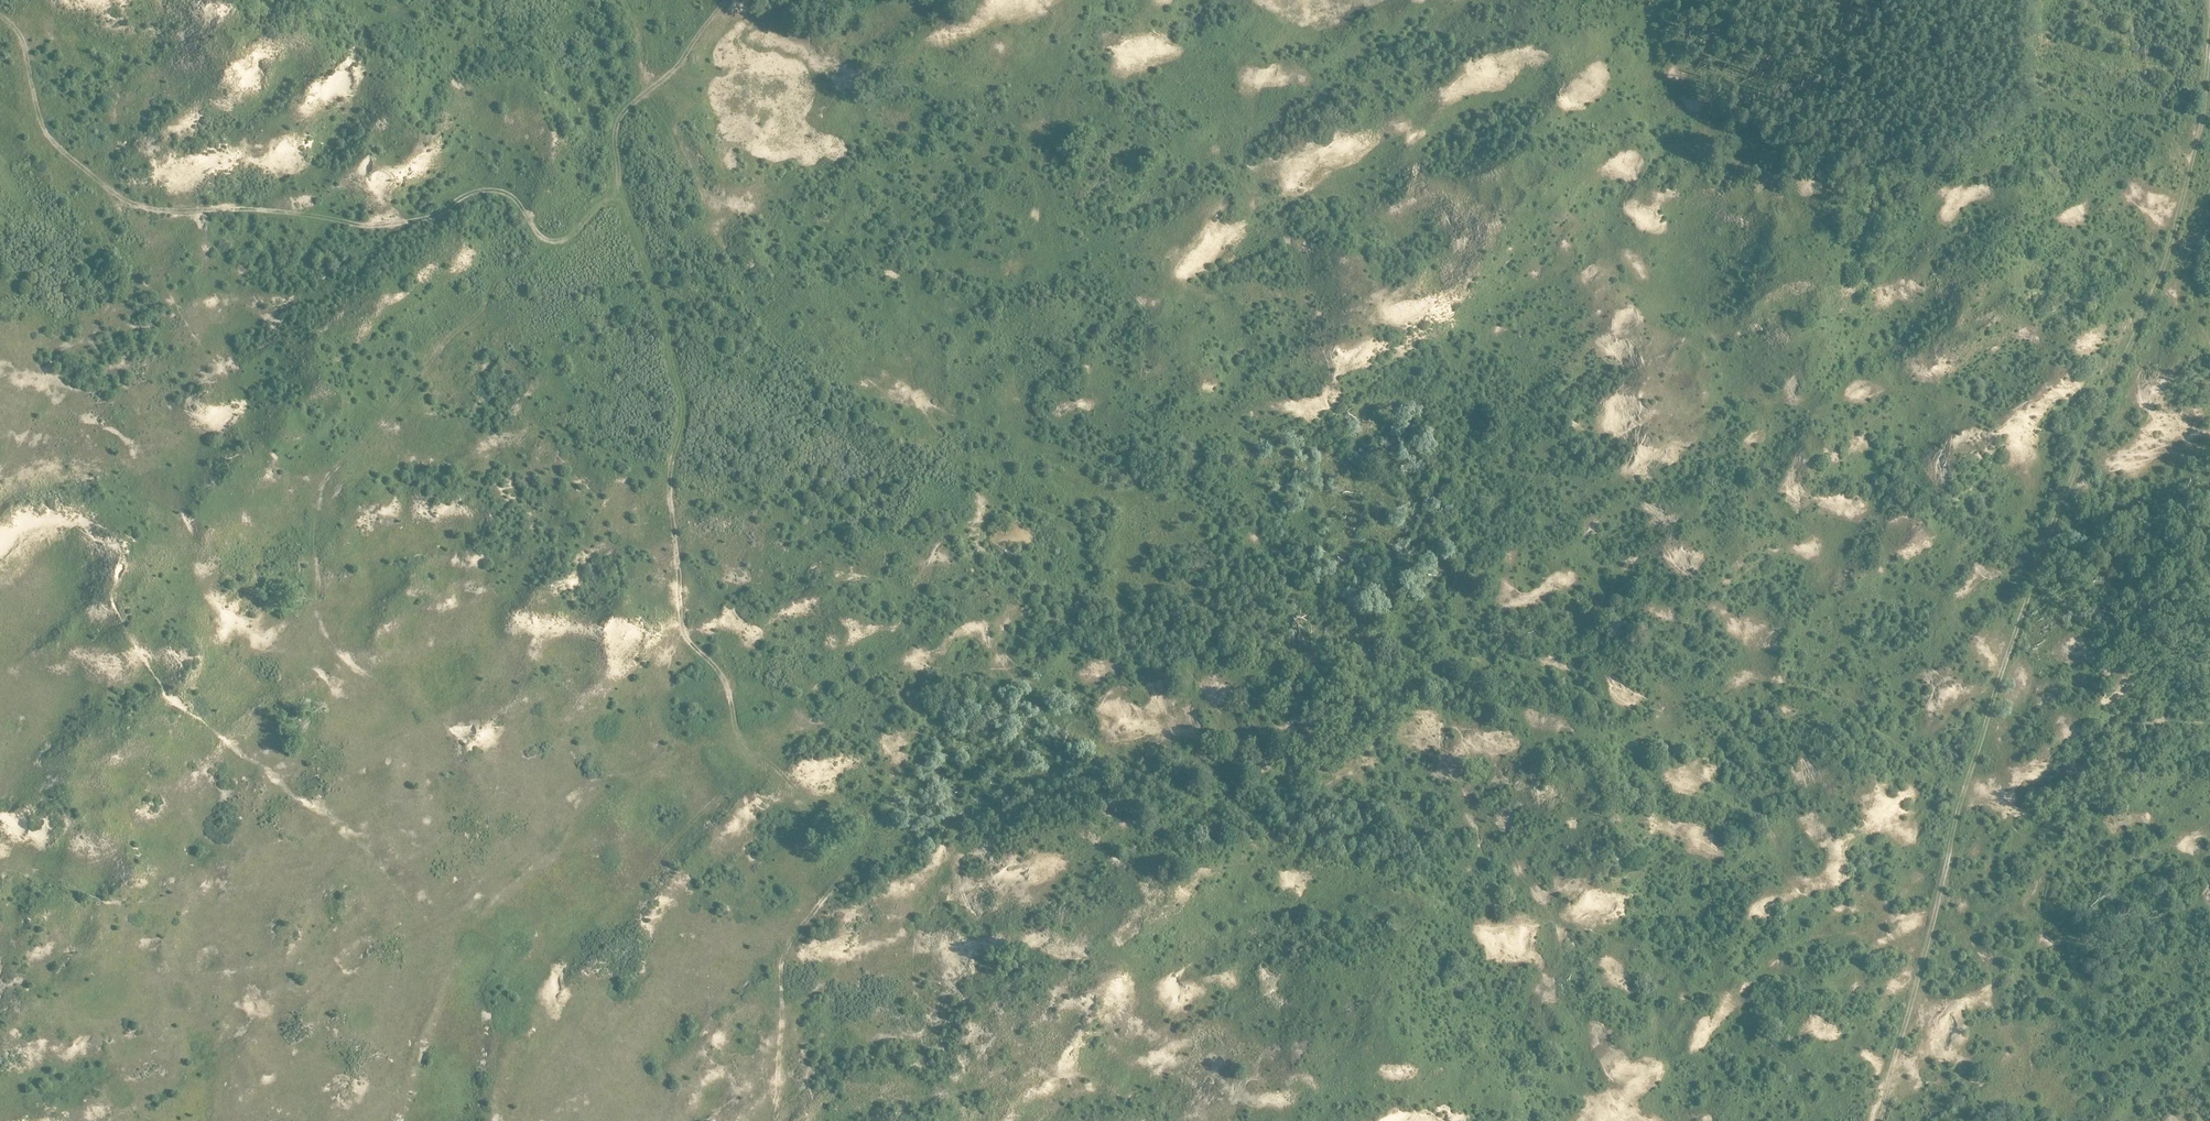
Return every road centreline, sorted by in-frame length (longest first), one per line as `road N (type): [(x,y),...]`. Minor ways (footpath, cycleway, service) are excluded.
road 1 (track): [(0,17),(24,49),(43,126),(71,160),(123,196),(198,211),(245,418),(320,499),(318,600),(330,649),(466,737),(589,780),(779,767),(734,731),(726,688),(682,629),(668,481),(686,415),(669,351),(670,321),(619,185)]
road 2 (track): [(1874,1120),(1956,819),(2050,540),(2168,254),(2209,51)]
road 3 (track): [(198,211),(221,205),(325,221),(414,220),(498,193),(513,196),(546,241),(556,241),(596,215),(619,185),(617,124),(676,70),(730,0)]
road 4 (track): [(779,767),(798,790),(854,807),(874,837),(787,954),(781,1120)]

